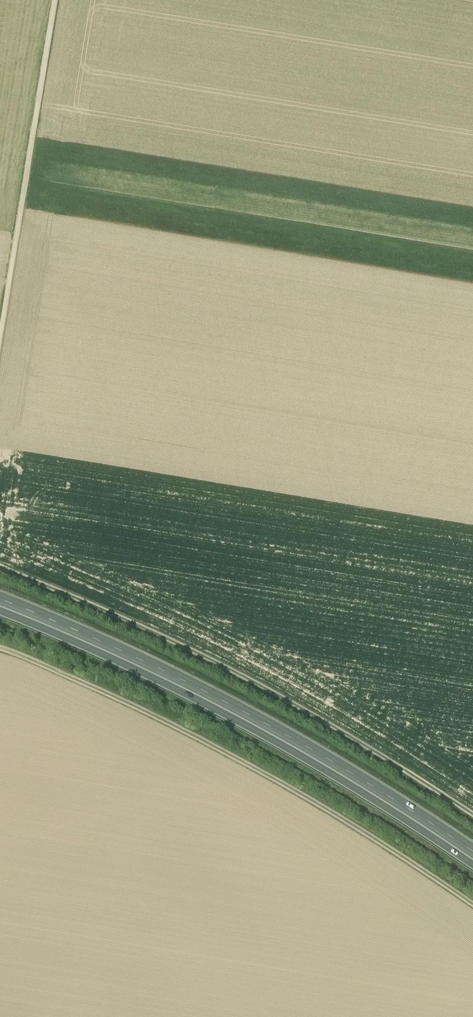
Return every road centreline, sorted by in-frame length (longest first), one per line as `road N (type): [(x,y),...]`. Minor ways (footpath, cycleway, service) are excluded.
road 1 (track): [(0,649),(298,794),(472,907)]
road 2 (trunk): [(0,604),(229,708),(472,855)]
road 3 (track): [(0,569),(240,676),(472,815)]
road 4 (track): [(58,0),(0,350)]

